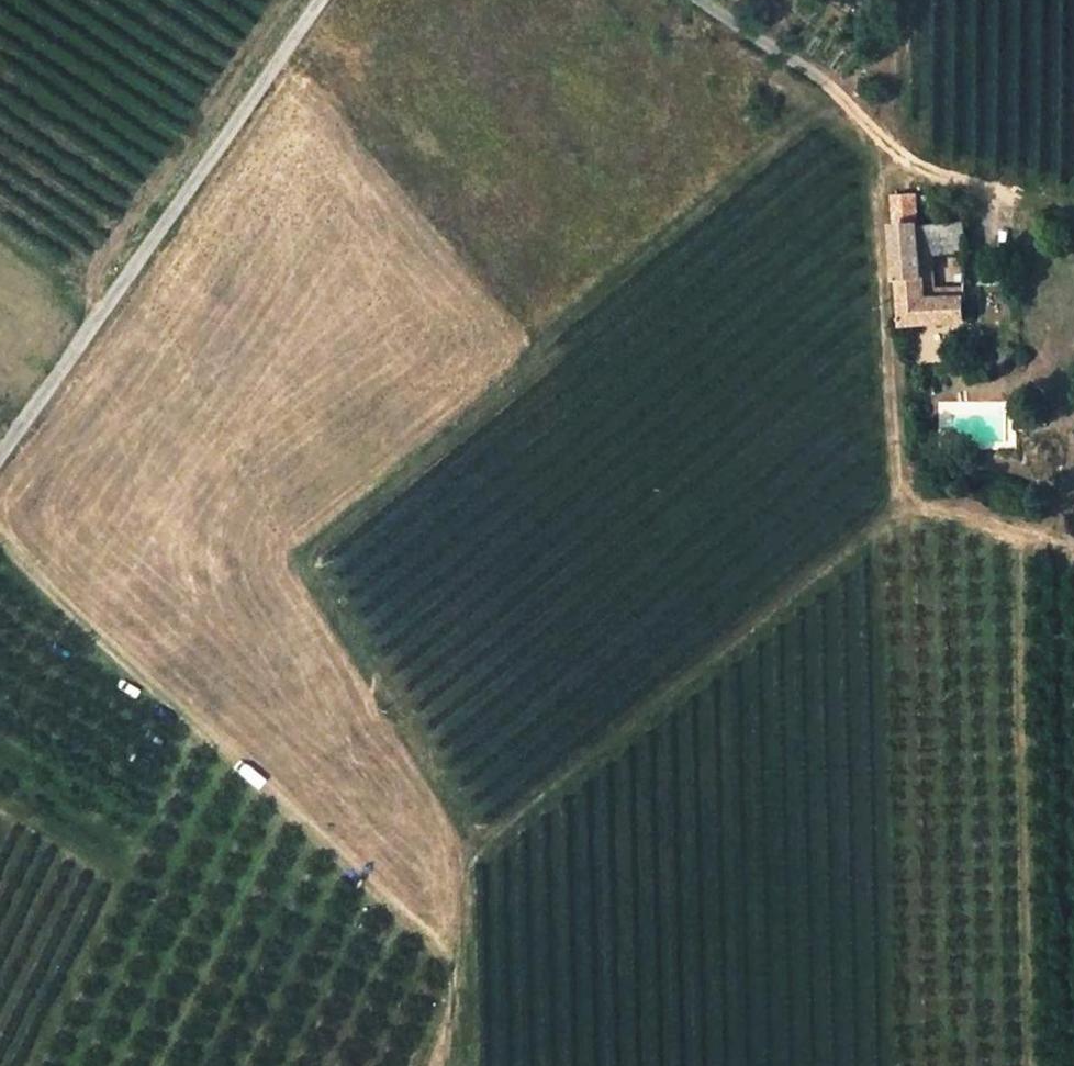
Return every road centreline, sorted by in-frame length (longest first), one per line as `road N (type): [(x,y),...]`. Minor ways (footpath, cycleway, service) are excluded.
road 1 (track): [(0,447),(313,0)]
road 2 (track): [(701,0),(821,79),(892,158)]

